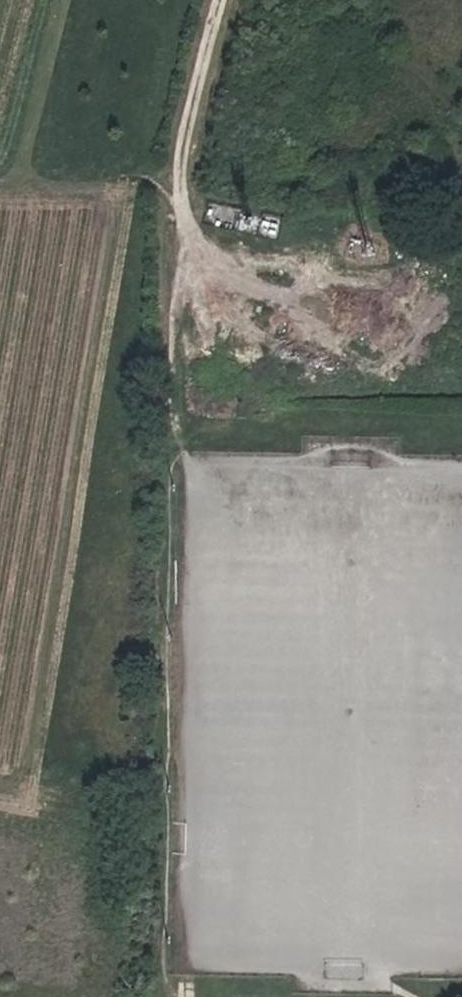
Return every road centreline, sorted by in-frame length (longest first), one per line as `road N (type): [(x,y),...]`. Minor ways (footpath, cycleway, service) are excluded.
road 1 (track): [(179,248),(177,141),(215,0)]

